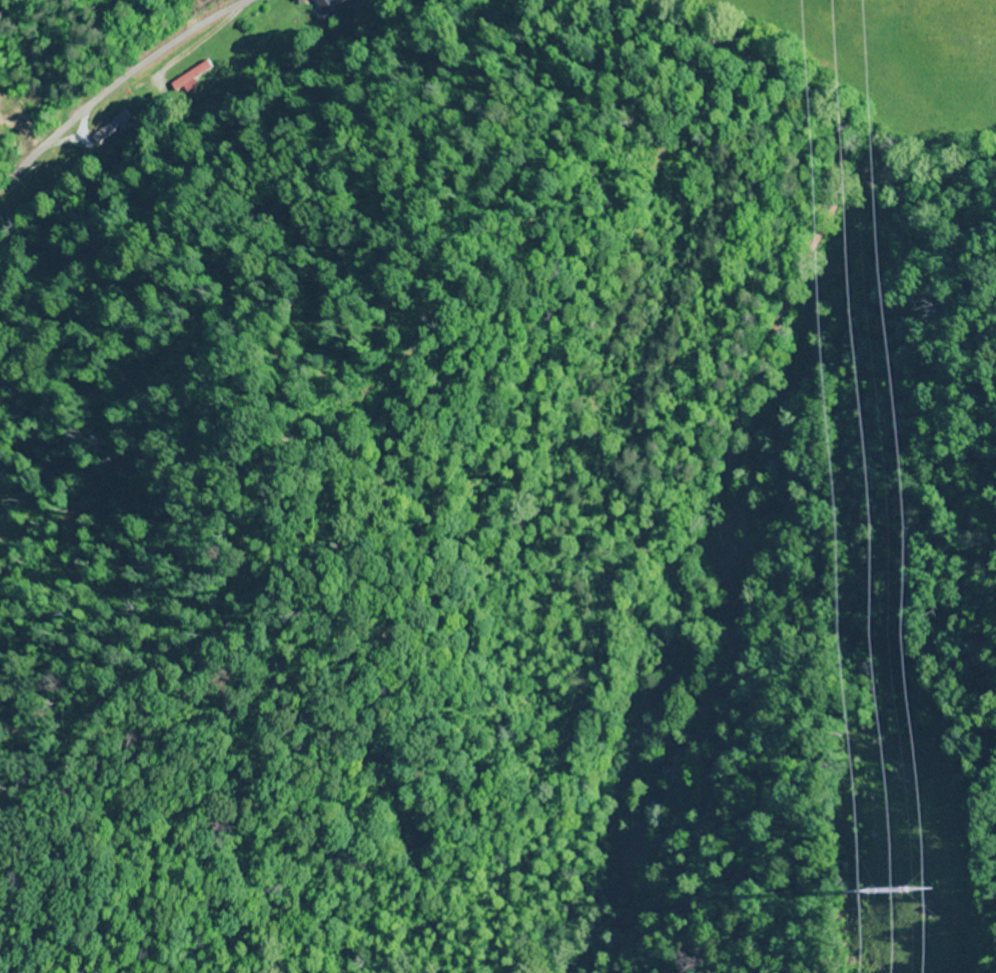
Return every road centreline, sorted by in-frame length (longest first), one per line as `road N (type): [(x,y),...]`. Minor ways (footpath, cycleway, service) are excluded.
road 1 (residential): [(600,972),(623,818),(702,480),(825,210),(830,146),(728,33),(654,0)]
road 2 (residential): [(249,0),(125,78),(0,187)]

